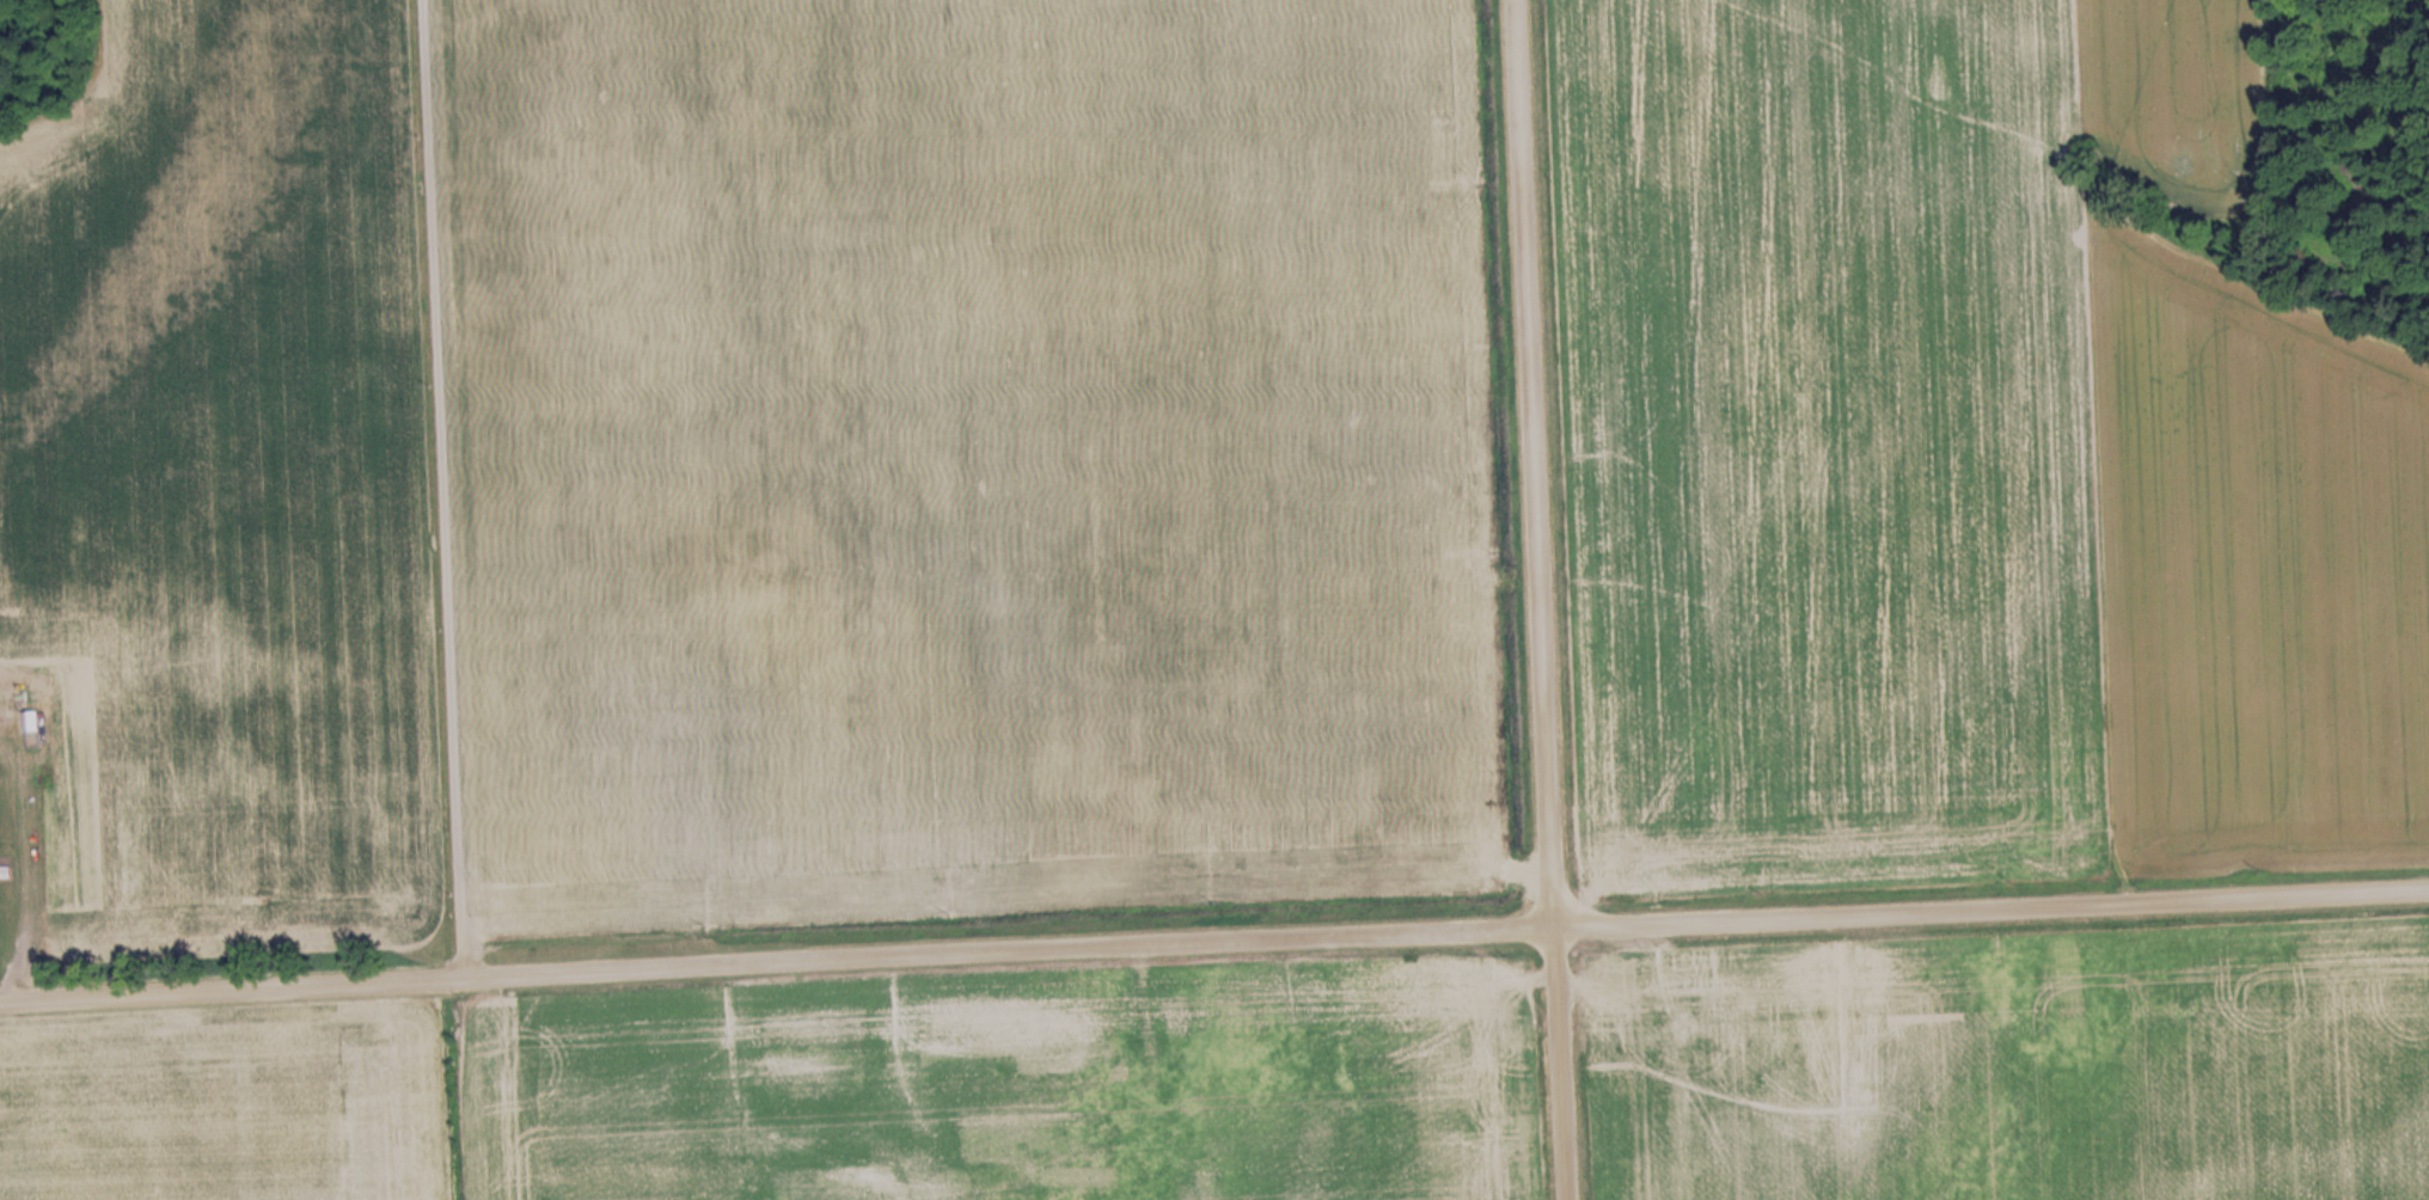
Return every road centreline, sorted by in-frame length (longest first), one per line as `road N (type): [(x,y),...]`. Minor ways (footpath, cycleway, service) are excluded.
road 1 (residential): [(0,998),(2428,888)]
road 2 (residential): [(1566,1199),(1515,0)]

